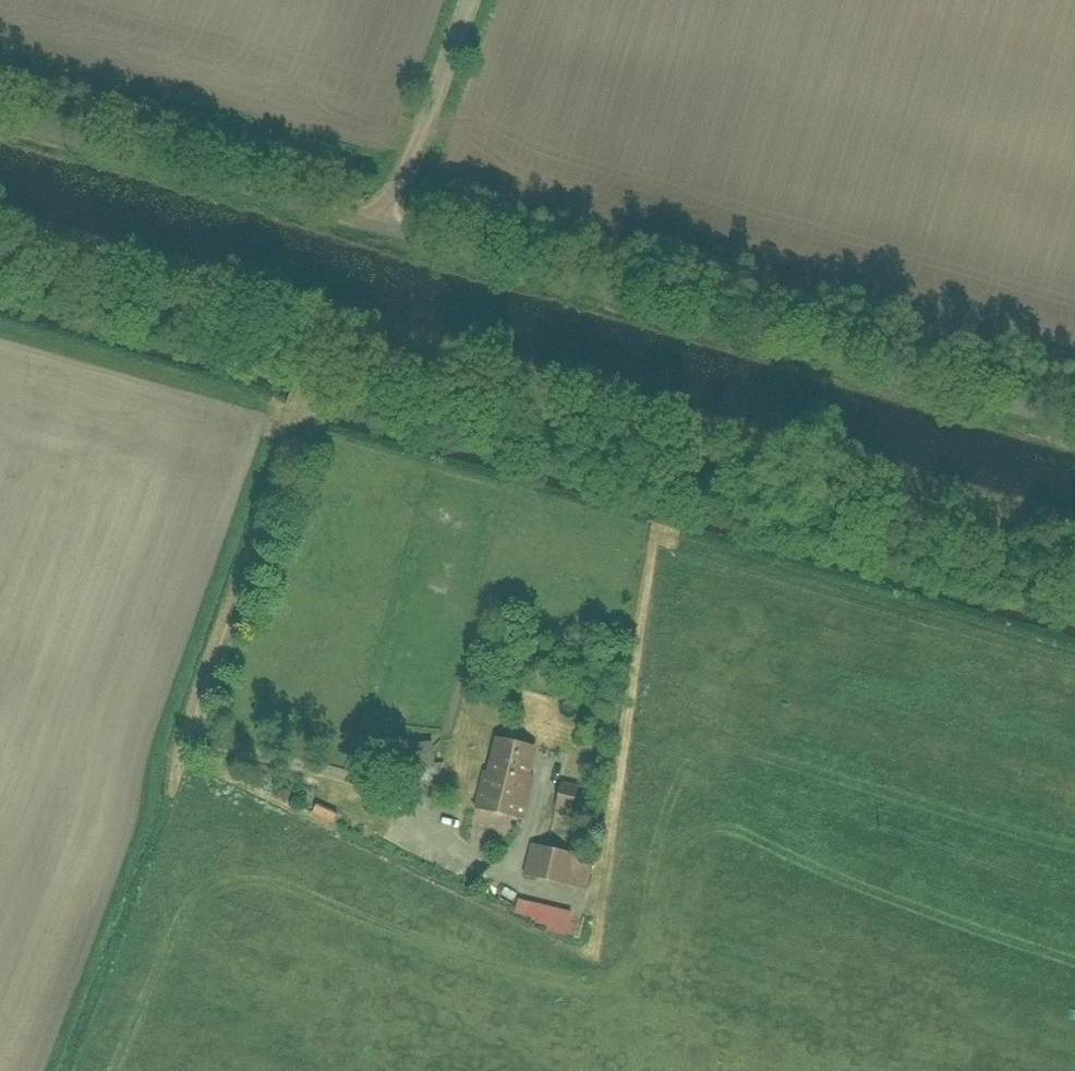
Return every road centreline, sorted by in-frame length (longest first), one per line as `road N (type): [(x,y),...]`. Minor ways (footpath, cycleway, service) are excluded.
road 1 (unclassified): [(328,355),(1074,564)]
road 2 (unclassified): [(384,224),(1074,422)]
road 3 (unclassified): [(328,355),(202,736),(390,797)]
road 4 (unclassified): [(0,115),(384,224)]
road 5 (unclassified): [(0,258),(328,355)]
road 6 (unclassified): [(384,224),(470,0)]

